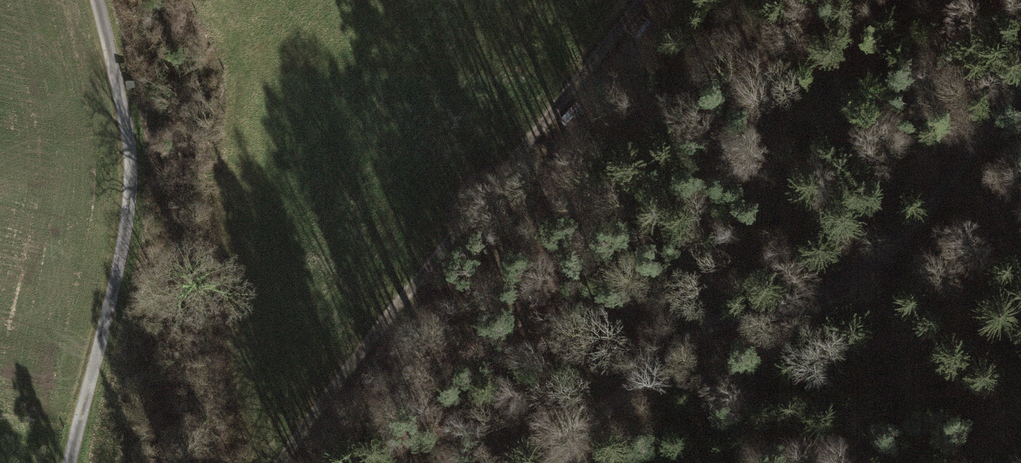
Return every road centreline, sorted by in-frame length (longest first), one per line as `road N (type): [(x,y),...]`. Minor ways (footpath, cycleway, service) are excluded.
road 1 (track): [(1020,91),(978,137),(935,205),(874,270),(792,309),(727,319),(662,362),(551,462)]
road 2 (track): [(280,462),(638,0)]
road 3 (track): [(99,0),(131,161),(126,224),(70,462)]

